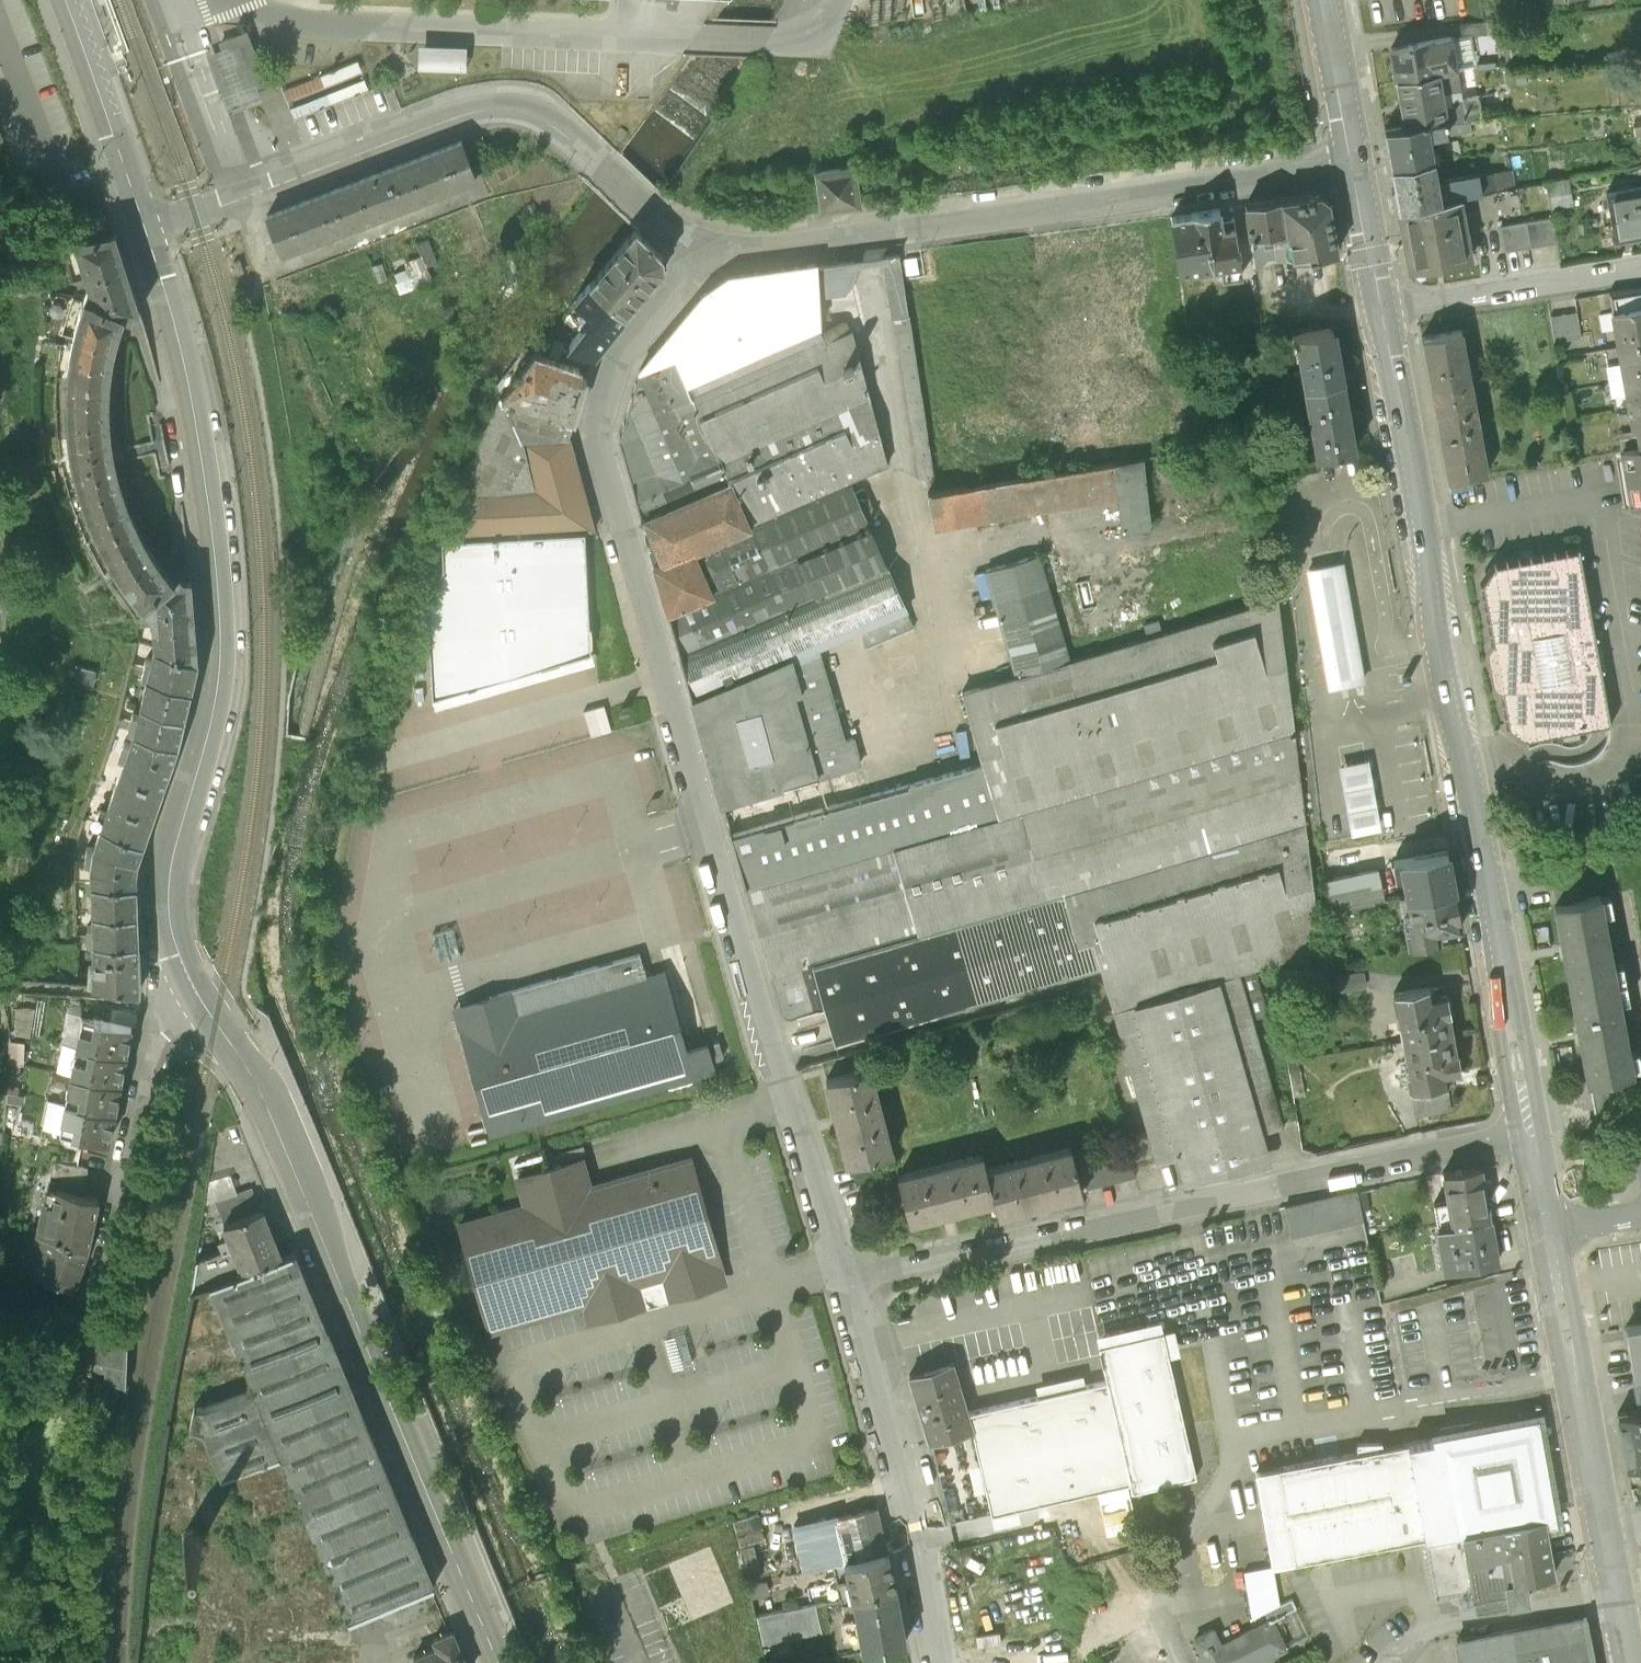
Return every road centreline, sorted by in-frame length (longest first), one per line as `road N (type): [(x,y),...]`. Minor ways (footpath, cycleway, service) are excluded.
road 1 (unclassified): [(710,253),(616,369),(601,412),(600,444),(661,680),(842,1280)]
road 2 (primary): [(1533,1127),(1385,311)]
road 3 (secondary): [(145,231),(197,409),(225,604),(226,668),(213,734),(167,875),(176,955),(197,997)]
road 4 (secondary): [(197,997),(259,1091),(499,1662)]
road 5 (residential): [(1533,1127),(842,1280)]
road 6 (residential): [(0,1024),(15,1033),(18,1066),(13,1296),(35,1314),(73,1312),(93,1303),(105,1285),(153,1036),(197,997)]
road 7 (unclassified): [(1359,161),(710,253)]
road 8 (unclassified): [(710,253),(678,235),(553,125),(500,108),(454,117),(145,231)]
road 9 (unclassified): [(842,1280),(936,1662)]
road 10 (primary): [(1605,1530),(1548,1230)]
road 11 (residential): [(1640,268),(1385,311)]
road 12 (secondary): [(63,0),(145,231)]
road 13 (primary): [(1359,161),(1331,0)]
road 14 (primary): [(1385,311),(1359,161)]
road 15 (primary): [(1629,1662),(1605,1530)]

